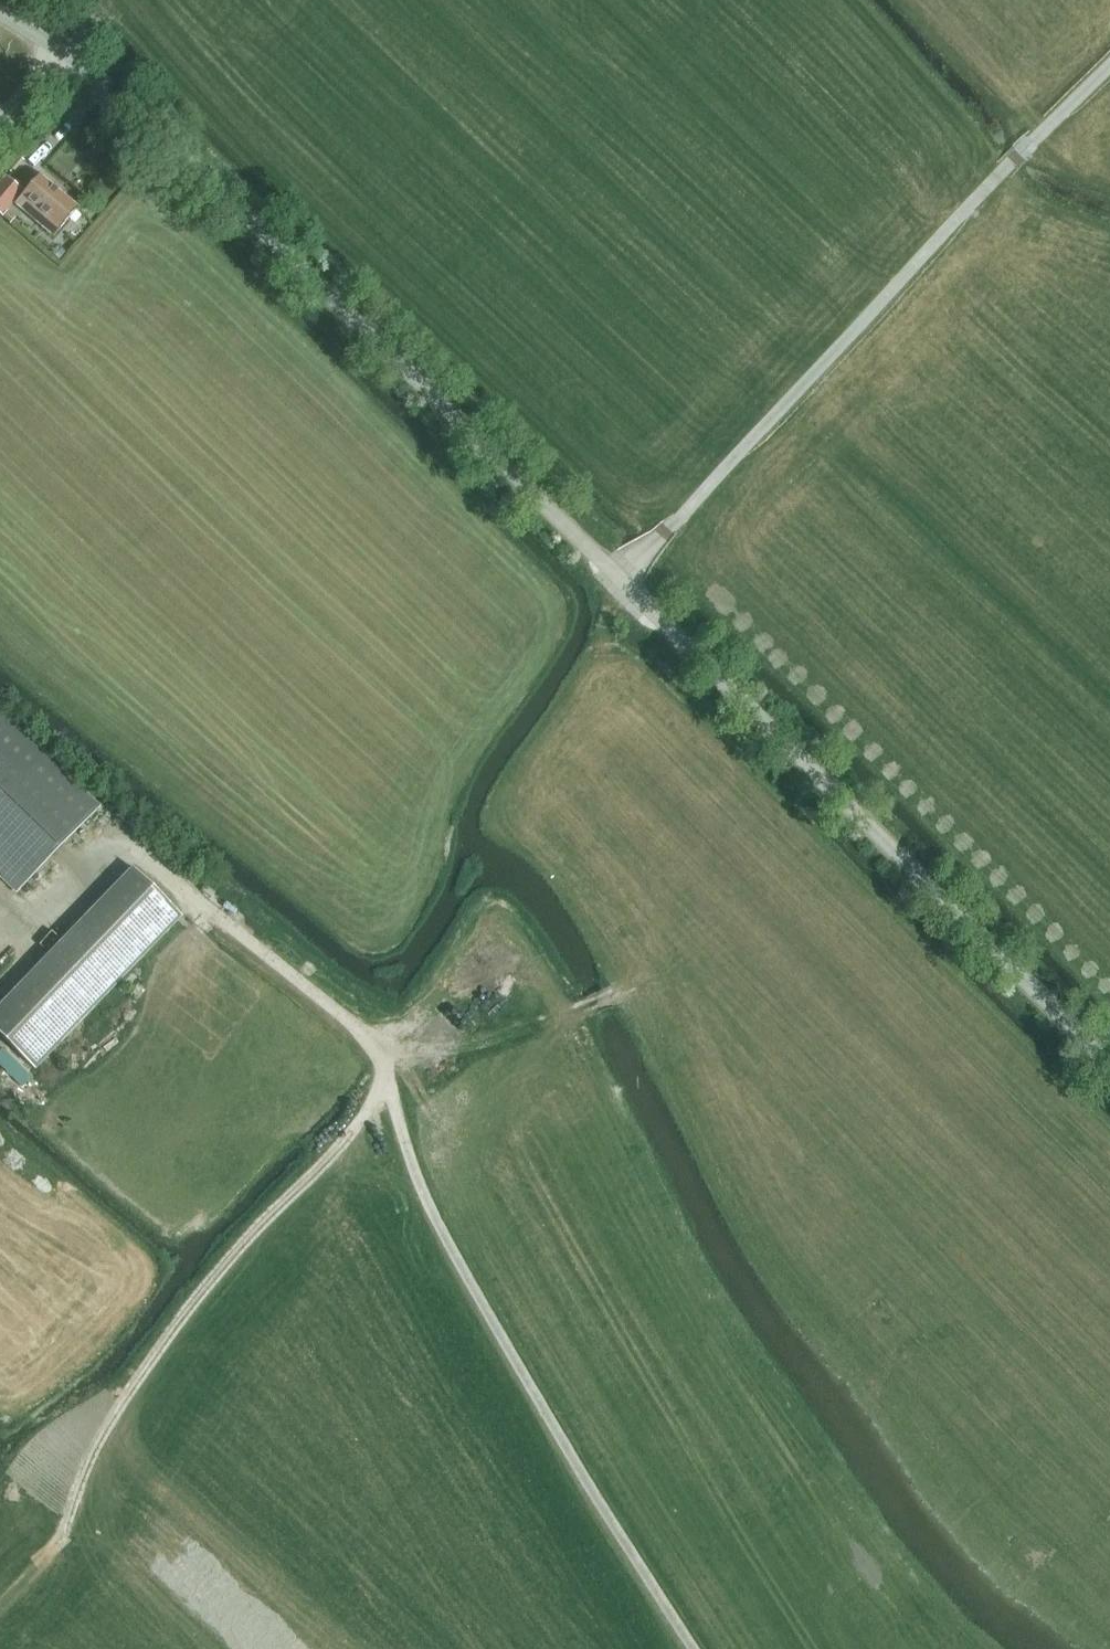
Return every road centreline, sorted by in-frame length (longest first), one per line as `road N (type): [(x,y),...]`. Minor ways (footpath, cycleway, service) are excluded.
road 1 (track): [(125,834),(388,1048),(416,1173),(452,1247),(705,1648)]
road 2 (tertiary): [(0,18),(63,57),(193,170),(621,578)]
road 3 (unclassified): [(621,578),(1109,70)]
road 4 (track): [(395,1076),(178,1324),(114,1422),(22,1623),(0,1640)]
road 5 (tertiary): [(621,578),(1109,1069)]

